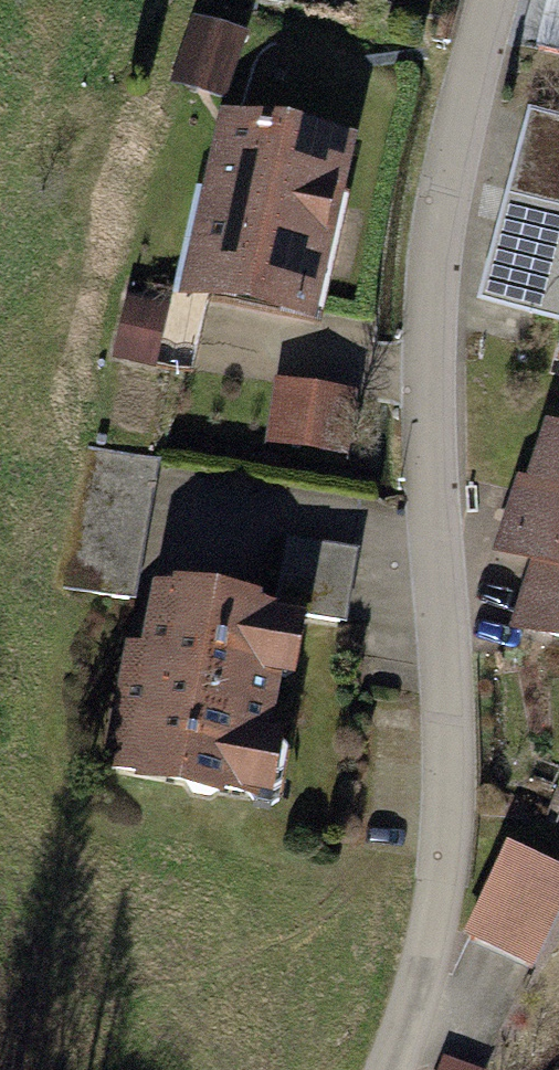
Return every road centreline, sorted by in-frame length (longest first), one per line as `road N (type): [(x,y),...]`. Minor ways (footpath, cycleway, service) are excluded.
road 1 (residential): [(492,0),(454,152),(431,318),(443,813),(428,940),(384,1069)]

